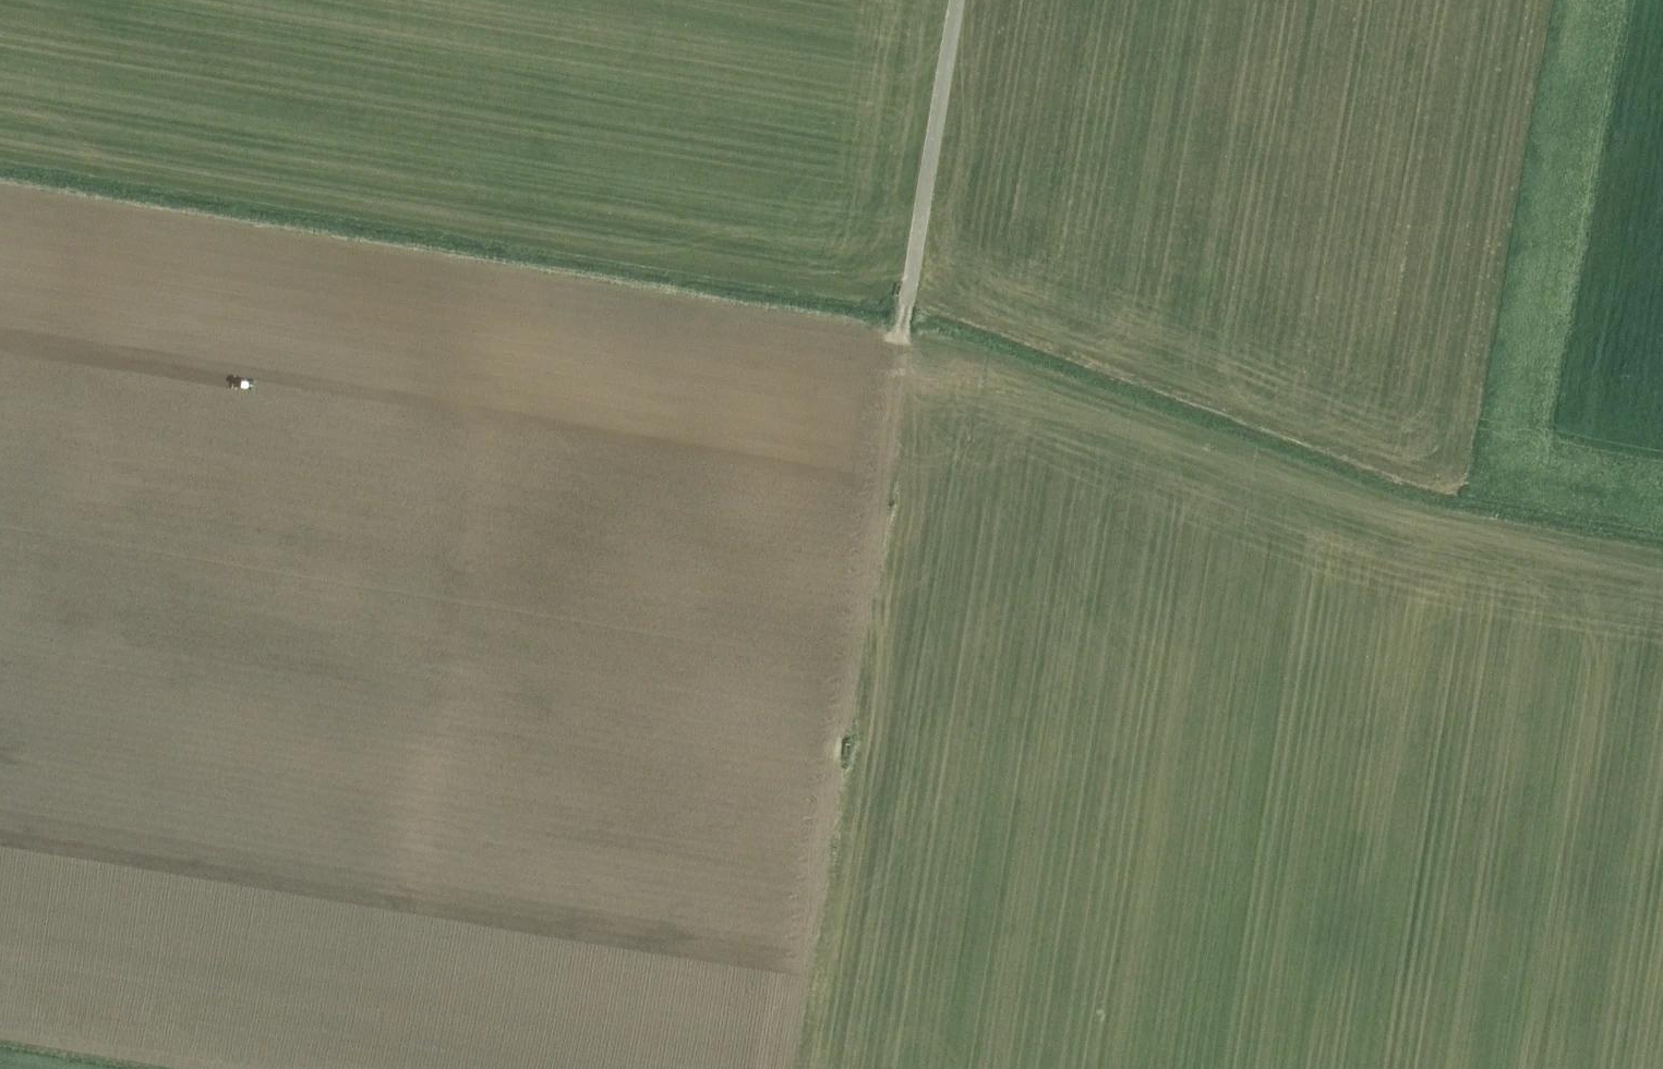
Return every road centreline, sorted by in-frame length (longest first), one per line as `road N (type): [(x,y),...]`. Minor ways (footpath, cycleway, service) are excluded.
road 1 (unclassified): [(903,324),(959,0)]

